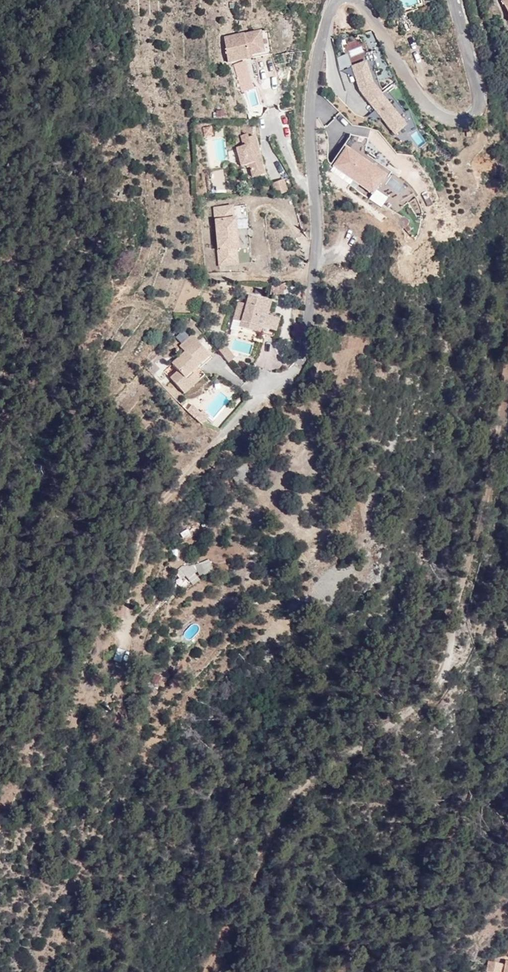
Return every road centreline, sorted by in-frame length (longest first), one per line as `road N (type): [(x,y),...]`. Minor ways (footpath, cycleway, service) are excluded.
road 1 (track): [(206,971),(290,809),(419,706),(457,626),(507,424)]
road 2 (residential): [(337,0),(310,93),(321,210),(312,345),(242,417)]
road 3 (track): [(242,417),(160,513),(138,566),(125,622),(118,789)]
road 4 (residential): [(455,0),(479,102),(458,120),(406,79),(357,0)]

